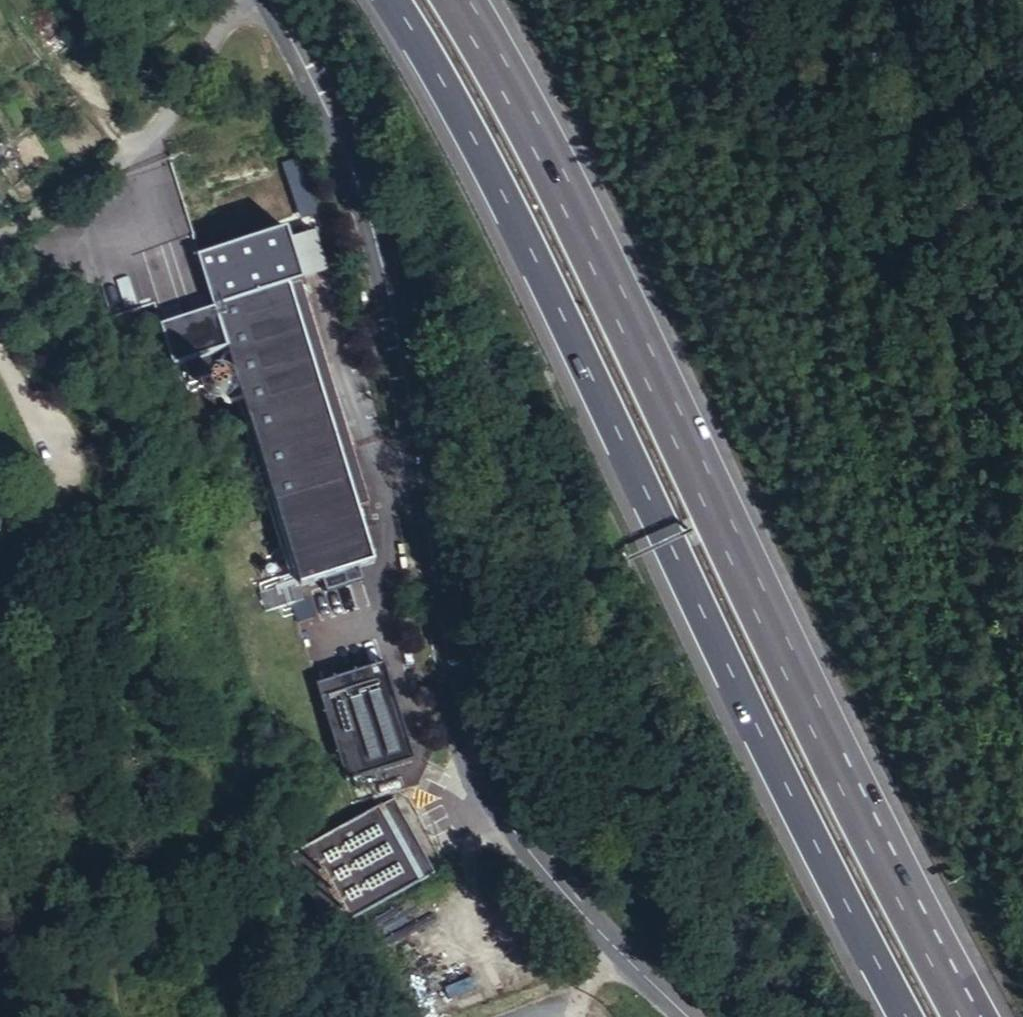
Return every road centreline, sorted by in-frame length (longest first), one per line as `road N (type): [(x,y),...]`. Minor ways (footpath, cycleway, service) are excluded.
road 1 (trunk): [(395,0),(478,142),(910,1016)]
road 2 (secondary): [(267,0),(314,78),(370,196),(432,479),(456,680),(478,774),(526,850),(696,1016)]
road 3 (trunk): [(974,1016),(520,94),(464,0)]
road 4 (track): [(0,762),(11,790),(83,852),(111,1016)]
road 5 (track): [(47,471),(0,666)]
road 6 (track): [(141,146),(69,78),(7,0)]

